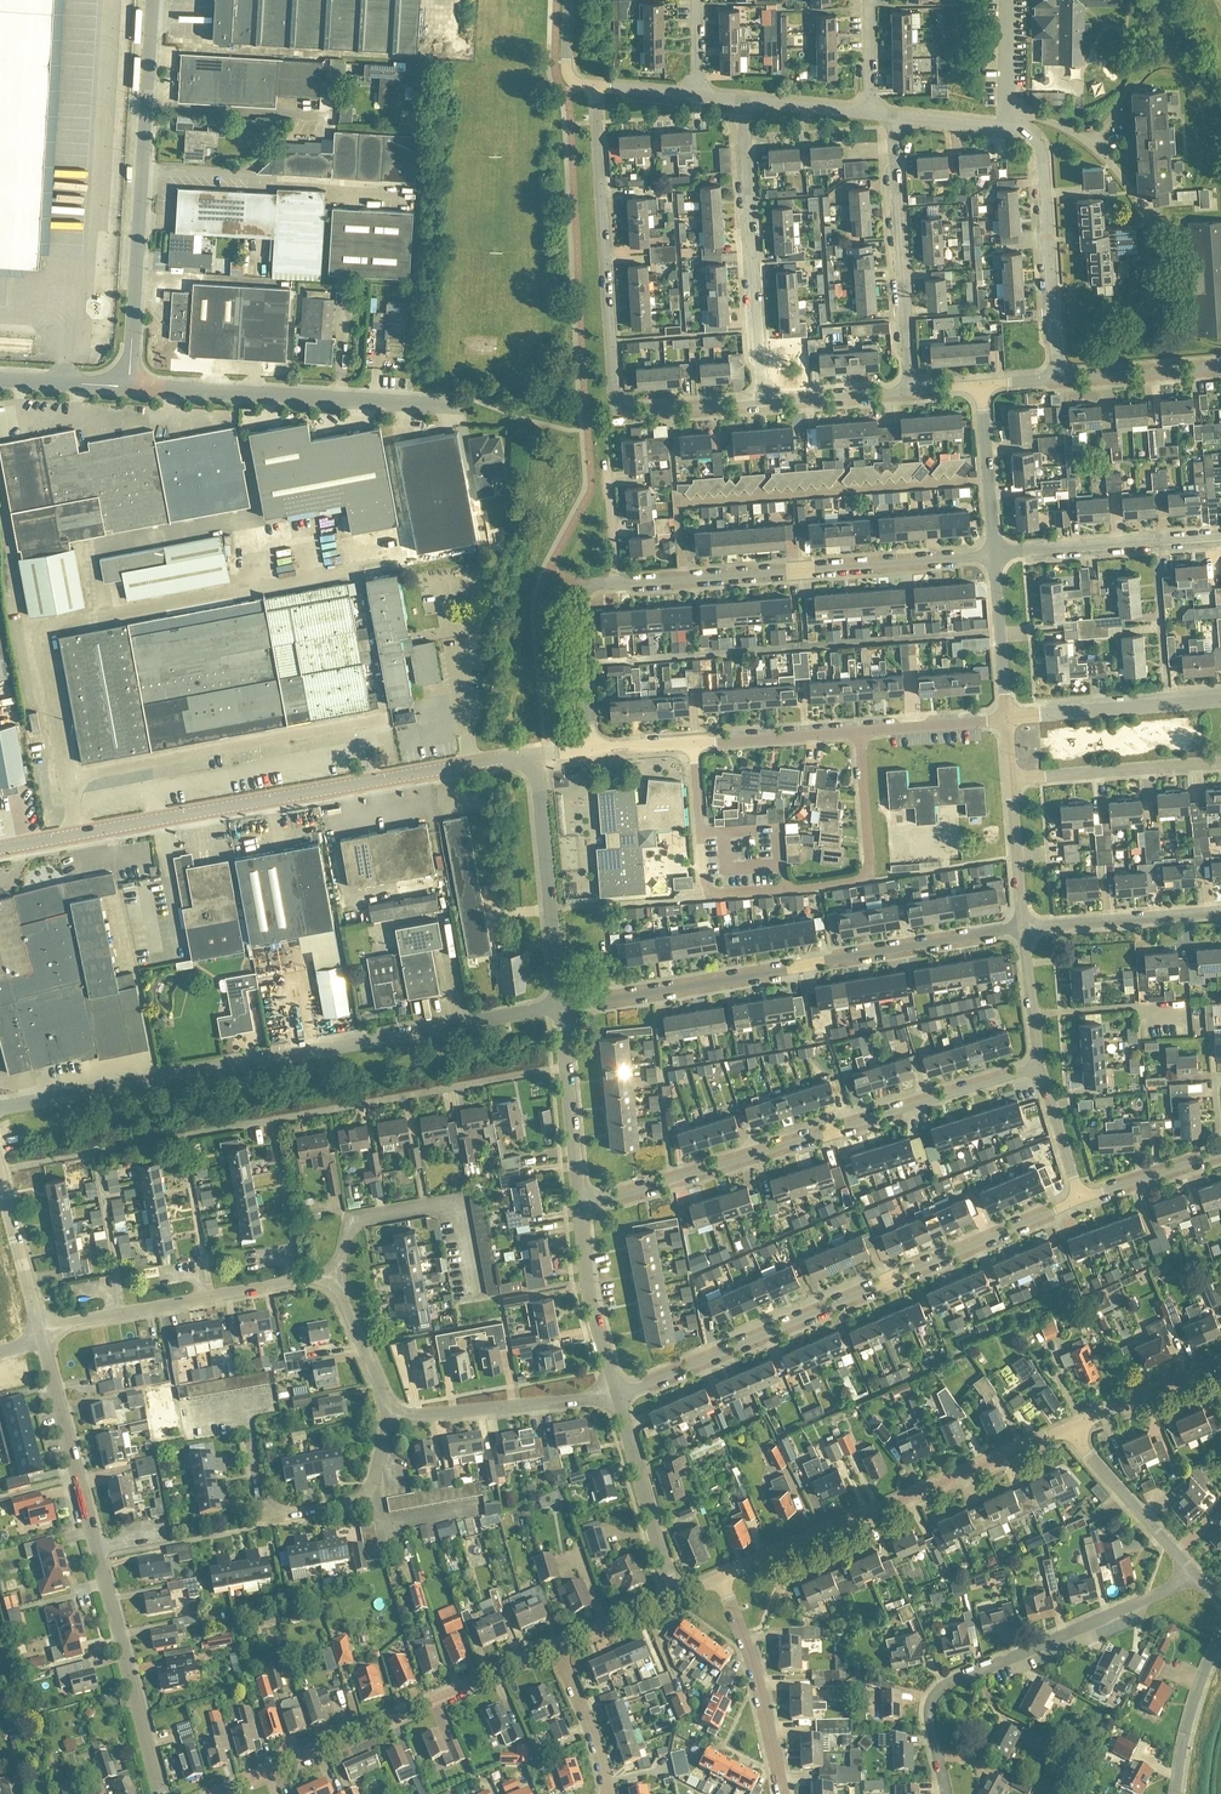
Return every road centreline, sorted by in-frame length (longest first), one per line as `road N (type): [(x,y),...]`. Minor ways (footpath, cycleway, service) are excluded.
road 1 (unclassified): [(0,1107),(560,1006)]
road 2 (unclassified): [(0,850),(534,755)]
road 3 (residential): [(615,1395),(1080,1200)]
road 4 (residential): [(580,1208),(1039,1068)]
road 5 (residential): [(560,1006),(1024,929)]
road 6 (residential): [(860,731),(866,874),(801,887),(709,890),(693,744)]
road 7 (unclassified): [(130,388),(152,0)]
road 8 (residential): [(946,1793),(929,1717),(943,1688),(1170,1590),(1190,1573)]
road 9 (residential): [(616,586),(994,555)]
road 10 (residential): [(721,1580),(1066,1429)]
road 11 (residential): [(216,1793),(558,1648)]
road 12 (residential): [(614,414),(595,89)]
road 13 (unclassified): [(453,405),(130,388)]
road 14 (residential): [(763,403),(743,102)]
road 15 (residential): [(270,1121),(566,1068)]
road 16 (residential): [(911,391),(891,117)]
road 17 (residential): [(1059,380),(1040,149),(1031,135),(1007,127)]
road 18 (residential): [(331,1286),(359,1223),(455,1203),(469,1291)]
road 19 (residential): [(161,1793),(96,1549)]
road 20 (unclassified): [(560,1006),(534,755)]
road 21 (residential): [(393,1417),(615,1395)]
road 22 (residential): [(783,1793),(753,1663),(721,1580)]
road 23 (residential): [(677,1598),(615,1395)]
road 24 (residential): [(244,1403),(272,1514),(366,1498)]
road 25 (residential): [(1012,778),(1220,761)]
road 26 (residential): [(1024,929),(1220,914)]
road 27 (residential): [(615,1395),(589,1293),(580,1208)]
road 28 (residential): [(594,752),(581,609),(588,592),(616,586)]
road 29 (residential): [(1190,1573),(1066,1429)]
road 30 (residential): [(994,555),(978,386)]
road 31 (residential): [(1066,1429),(1220,1361)]
road 32 (residential): [(693,744),(860,731)]
road 33 (residential): [(300,1282),(270,1121)]
road 34 (residential): [(125,1315),(96,1154)]
road 35 (residential): [(1007,718),(994,555)]
road 36 (residential): [(1007,718),(1169,704)]
road 37 (residential): [(1176,1793),(1199,1690),(1220,1637)]
road 38 (residential): [(212,1298),(184,1138)]
road 39 (residential): [(1155,543),(1169,704)]
road 40 (residential): [(1059,380),(1220,367)]
road 41 (residential): [(994,555),(1155,543)]
road 42 (residential): [(608,1793),(558,1648)]
road 43 (residential): [(1024,929),(1012,778)]
road 44 (residential): [(614,414),(763,403)]
road 45 (residential): [(763,403),(911,391)]
road 46 (residential): [(1080,1200),(1220,1153)]
road 47 (residential): [(860,731),(1007,718)]
road 48 (residential): [(331,1286),(393,1417)]
road 49 (residential): [(78,1479),(43,1339)]
road 50 (residential): [(580,1208),(566,1068)]
road 51 (residential): [(1039,1068),(1024,929)]
road 52 (residential): [(41,1330),(6,1196)]
road 53 (residential): [(1080,1200),(1039,1068)]
road 54 (unclassified): [(130,388),(0,381)]
road 55 (residential): [(558,1648),(677,1598)]
road 56 (residential): [(871,115),(743,102)]
road 57 (residential): [(1007,127),(1008,0)]
road 58 (residential): [(366,1498),(389,1522),(477,1510)]

